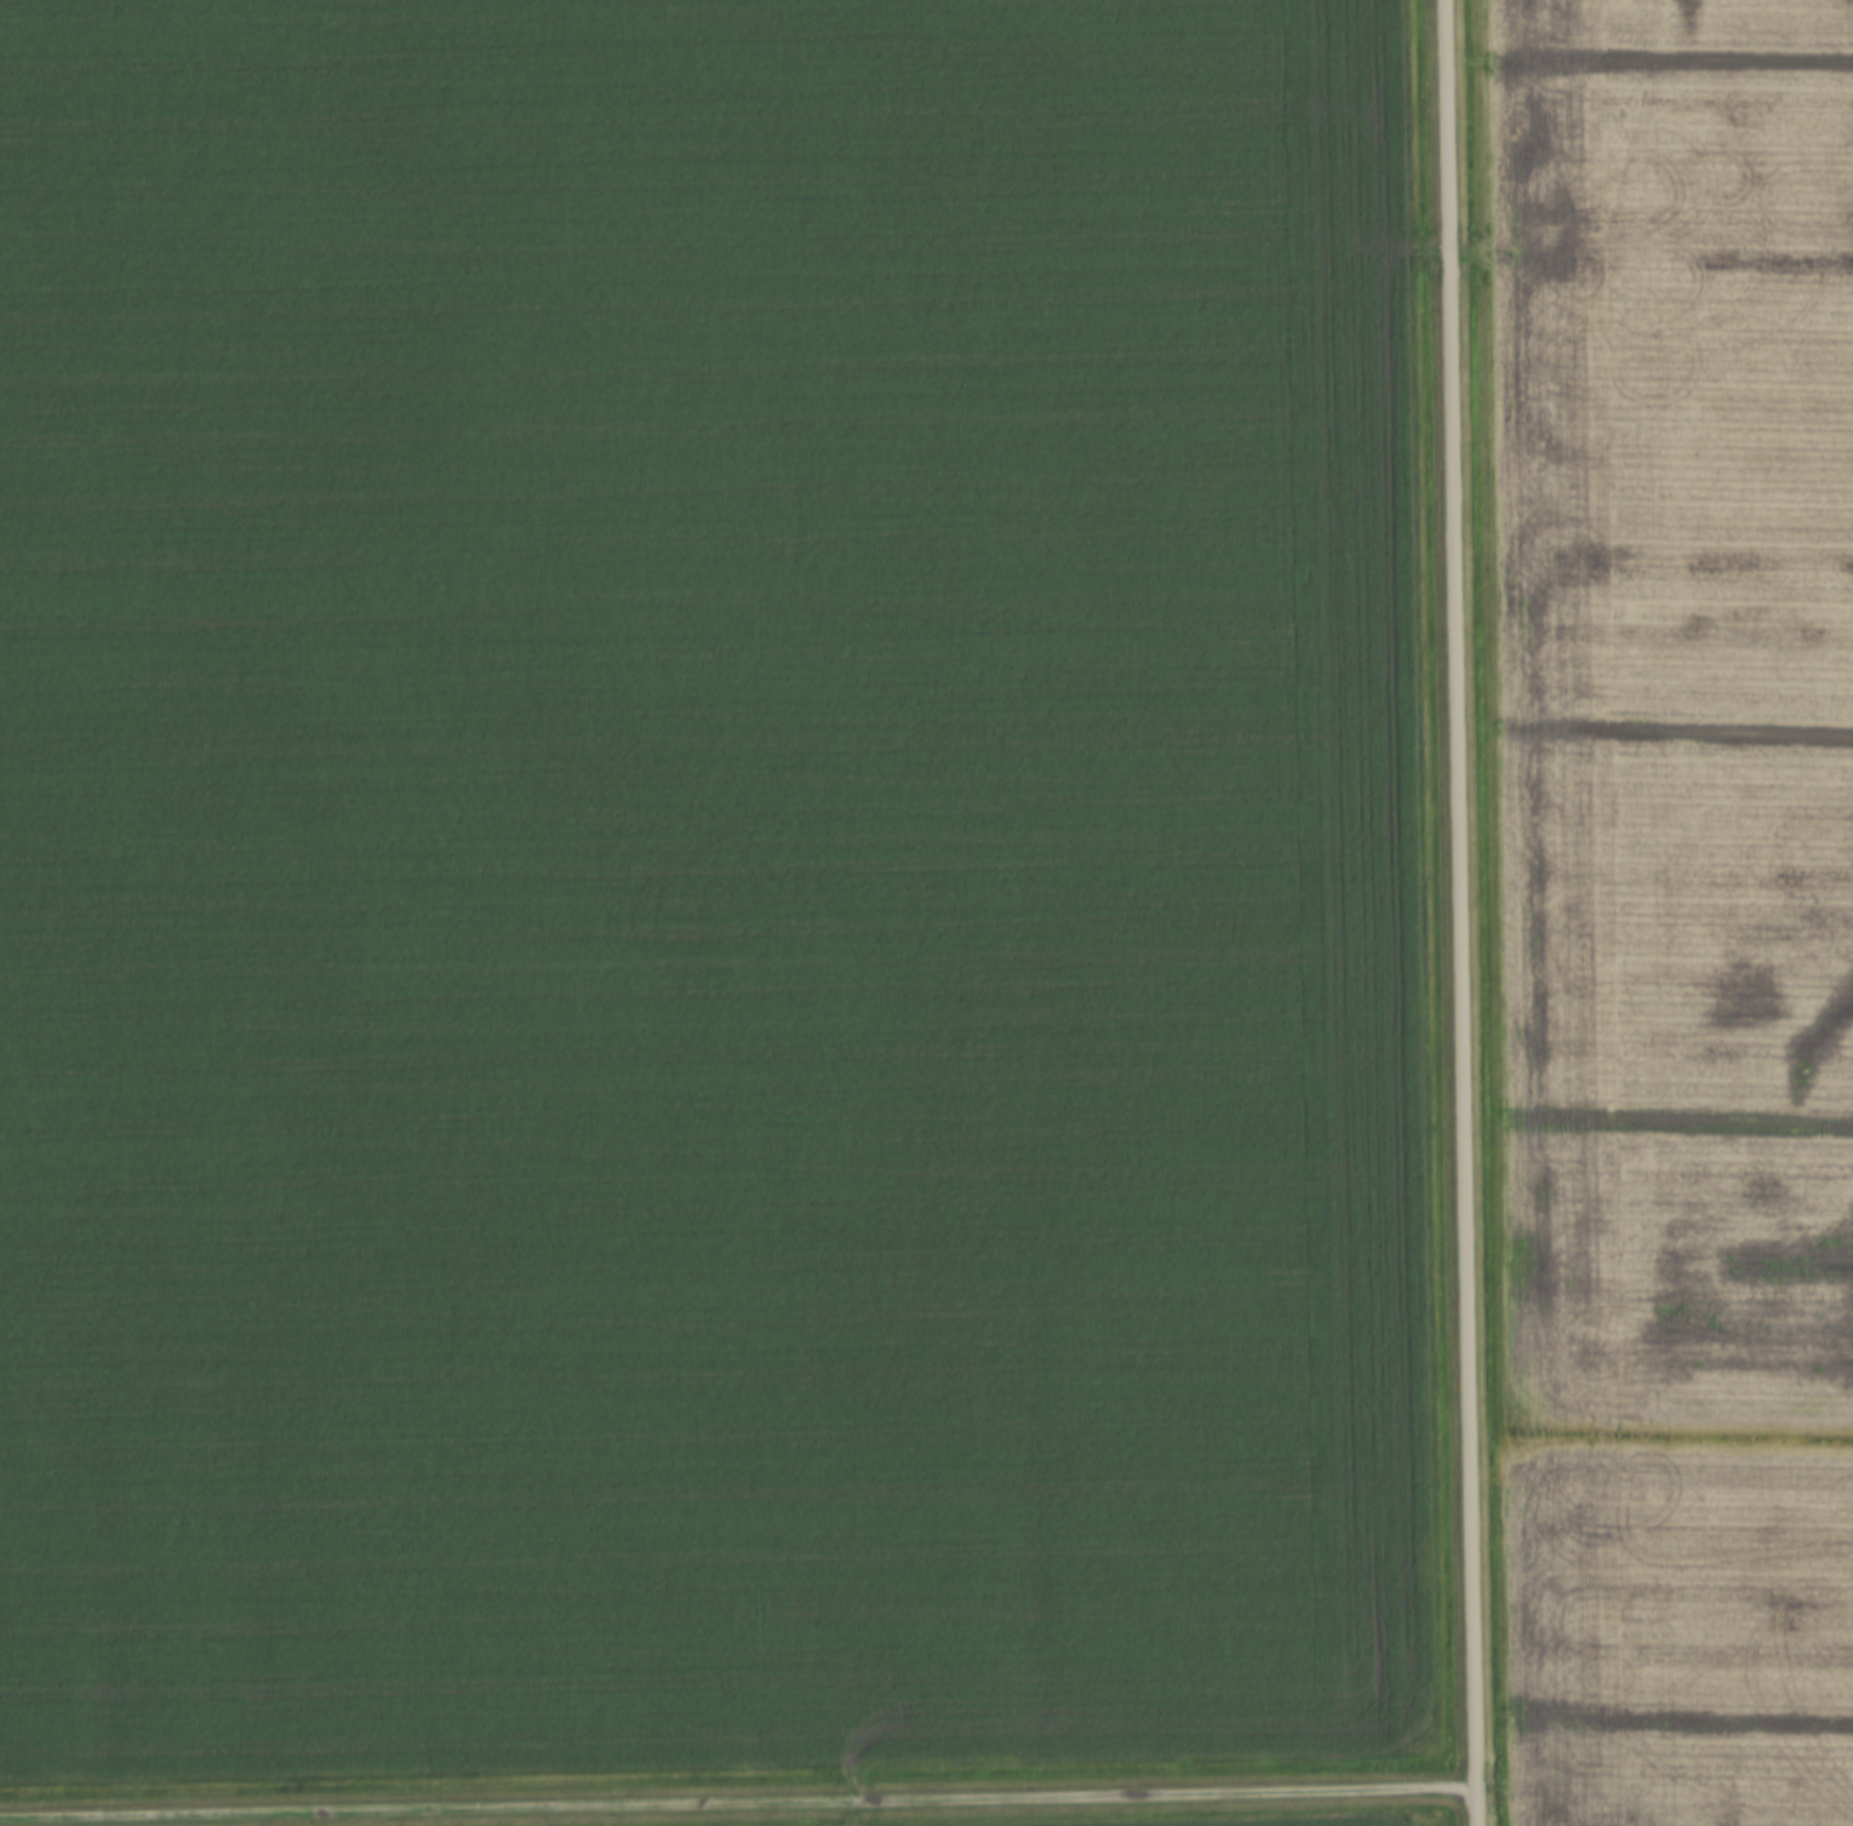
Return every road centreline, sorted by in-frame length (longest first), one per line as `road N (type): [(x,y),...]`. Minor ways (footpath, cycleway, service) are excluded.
road 1 (residential): [(1449,1825),(1431,0)]

